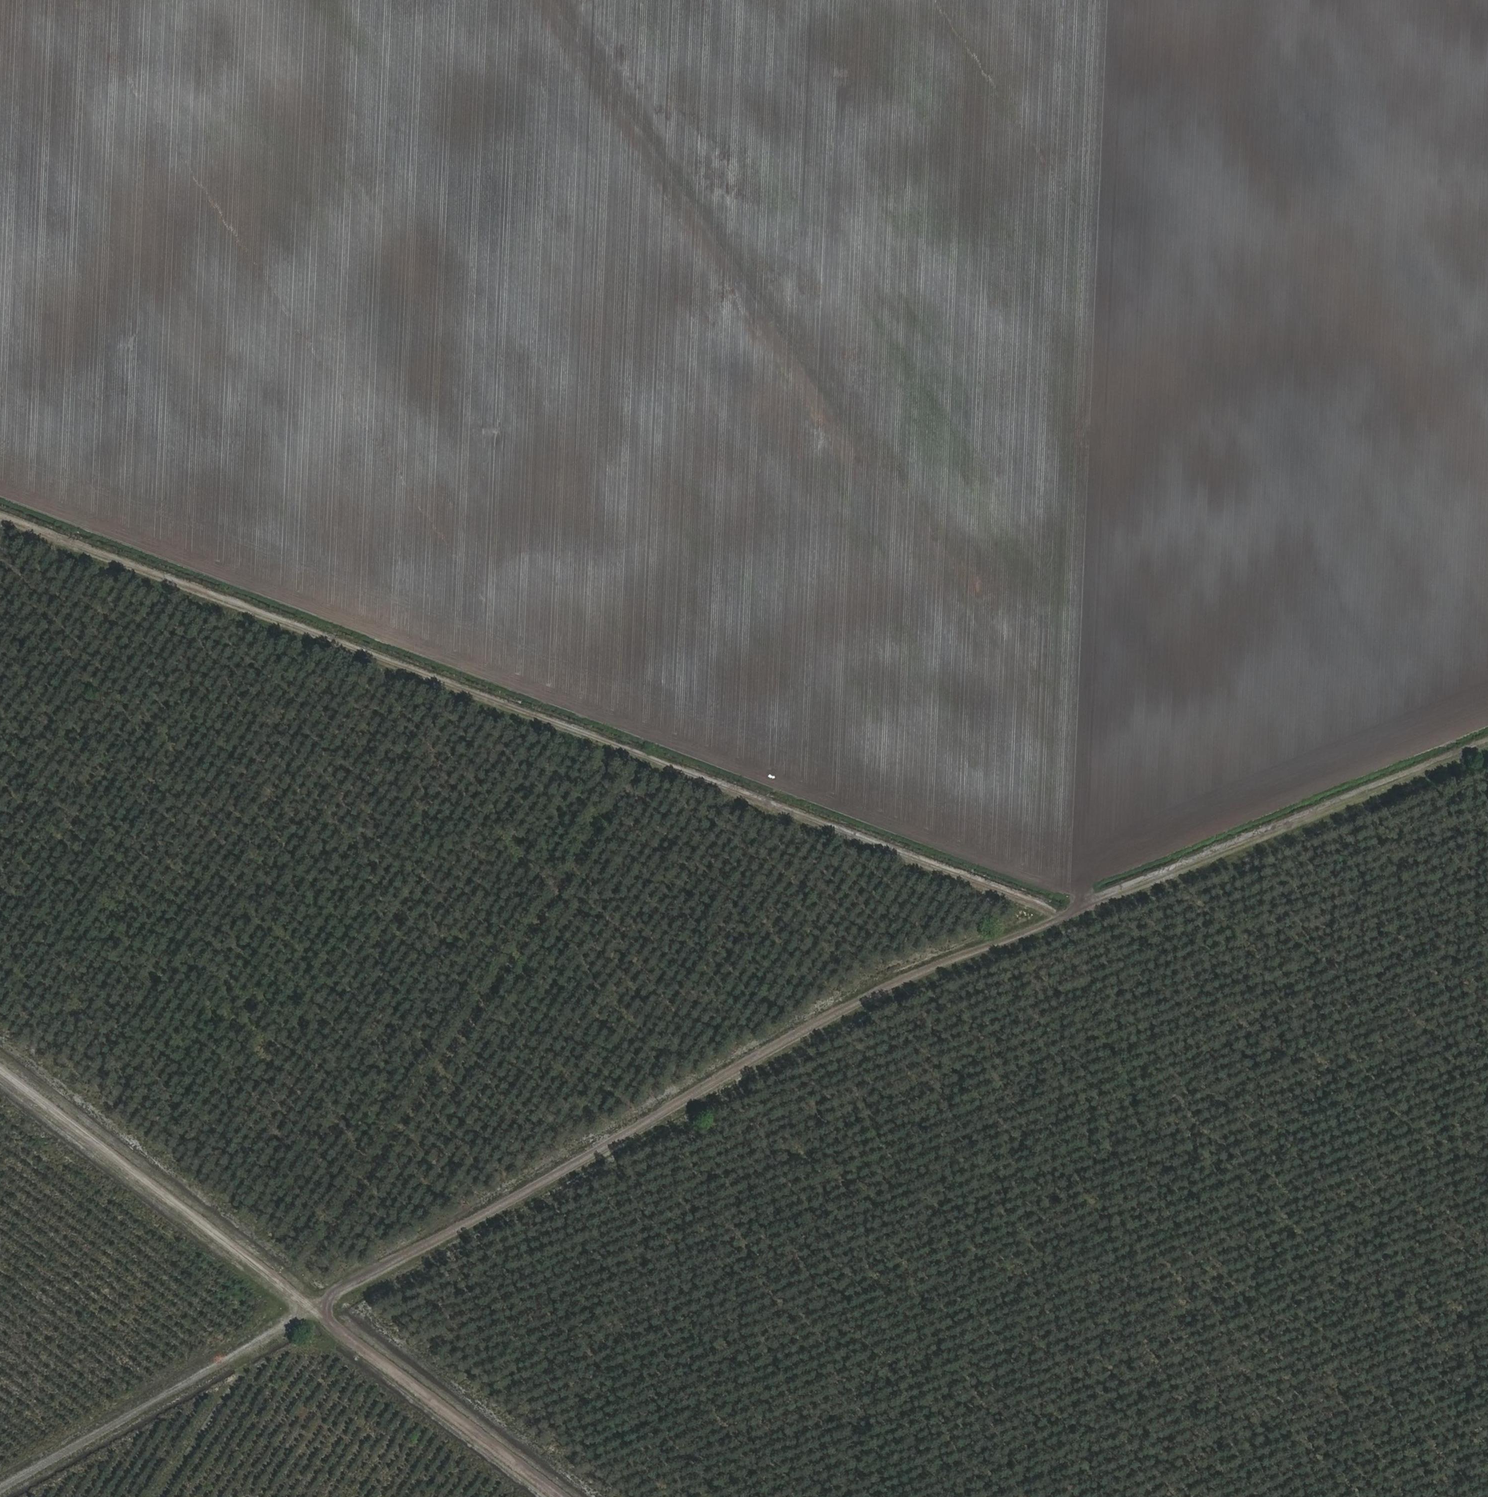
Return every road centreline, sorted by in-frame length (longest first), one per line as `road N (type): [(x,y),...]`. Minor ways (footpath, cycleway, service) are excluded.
road 1 (track): [(1487,740),(884,986),(0,1482)]
road 2 (track): [(567,1496),(0,1061)]

